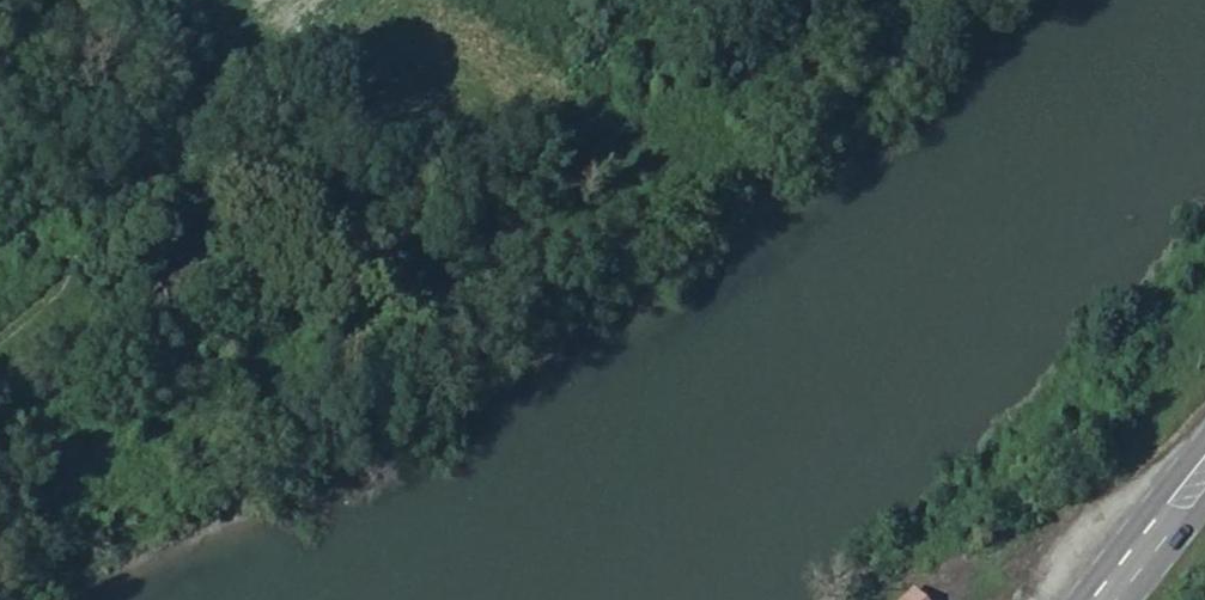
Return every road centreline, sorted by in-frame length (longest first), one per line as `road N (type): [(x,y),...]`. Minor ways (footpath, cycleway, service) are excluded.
road 1 (primary): [(1204,455),(1095,599)]

